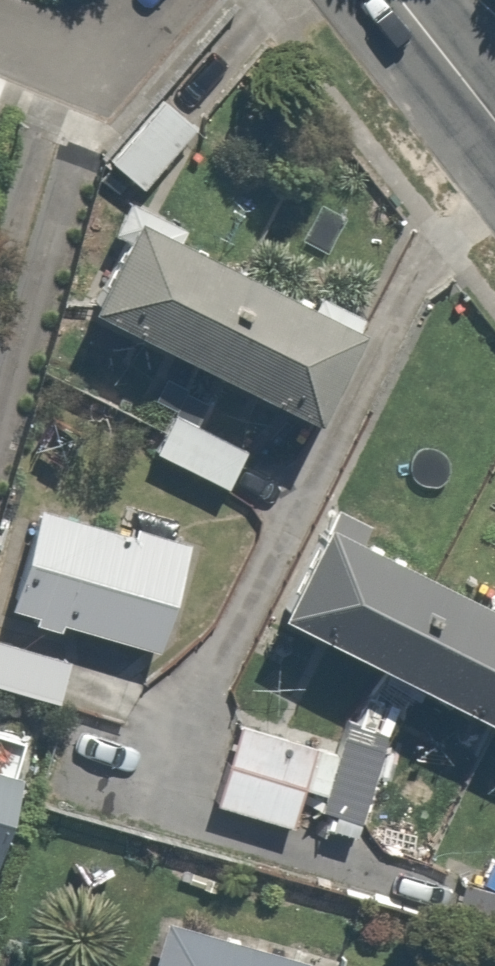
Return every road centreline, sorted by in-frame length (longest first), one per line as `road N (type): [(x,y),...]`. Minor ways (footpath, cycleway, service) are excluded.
road 1 (residential): [(153,0),(89,70),(0,33)]
road 2 (secondary): [(399,0),(494,121)]

